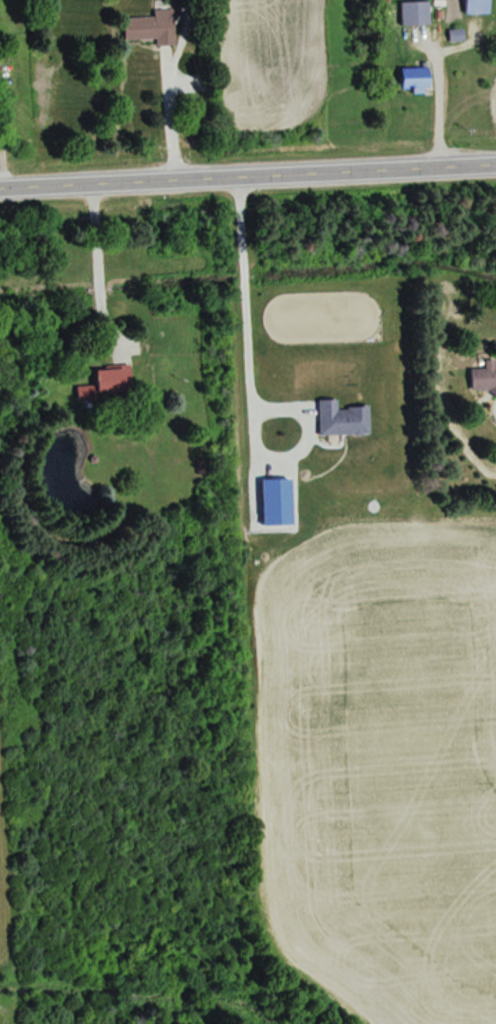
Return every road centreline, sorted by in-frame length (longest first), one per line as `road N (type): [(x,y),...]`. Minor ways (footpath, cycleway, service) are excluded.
road 1 (tertiary): [(0,191),(495,165)]

